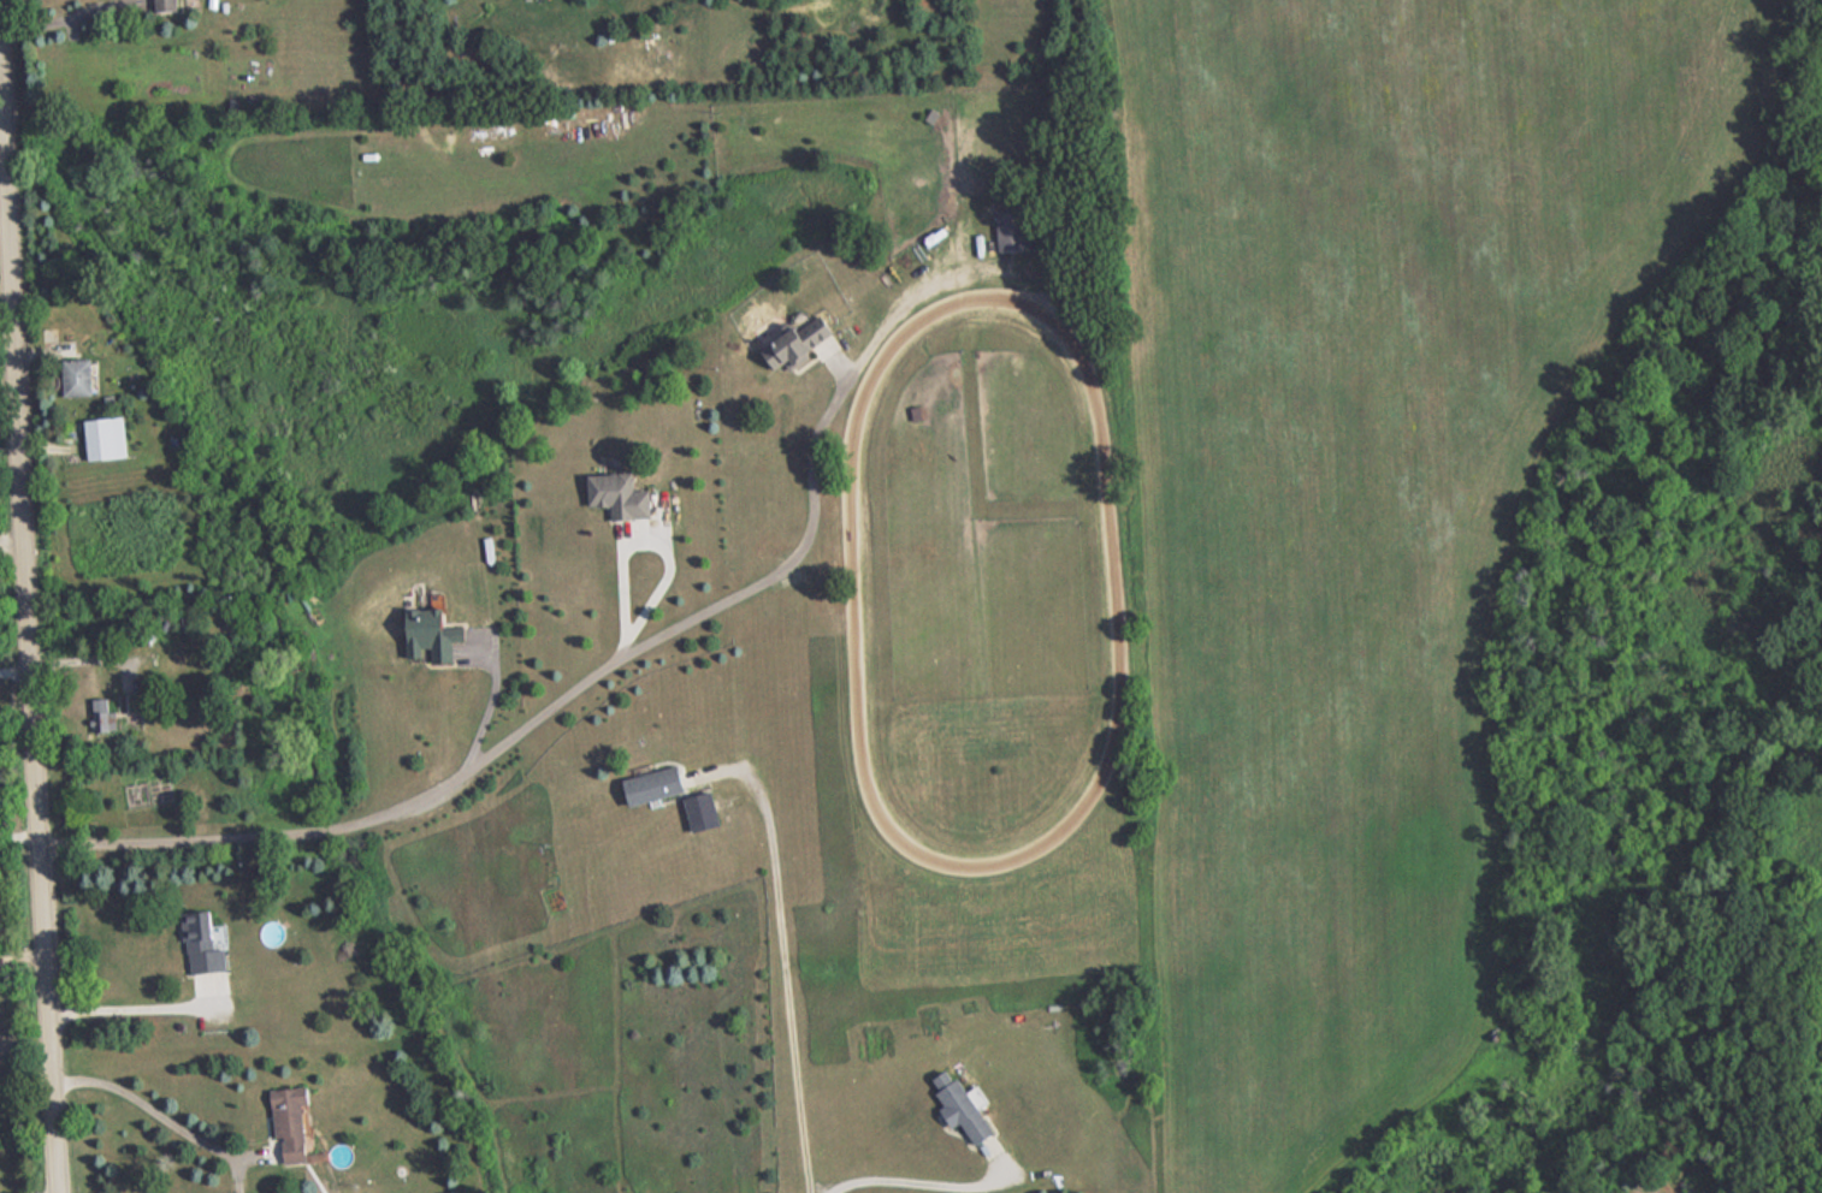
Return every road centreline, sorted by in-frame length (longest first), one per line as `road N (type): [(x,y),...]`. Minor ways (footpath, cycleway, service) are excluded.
road 1 (residential): [(56,1192),(0,34)]

